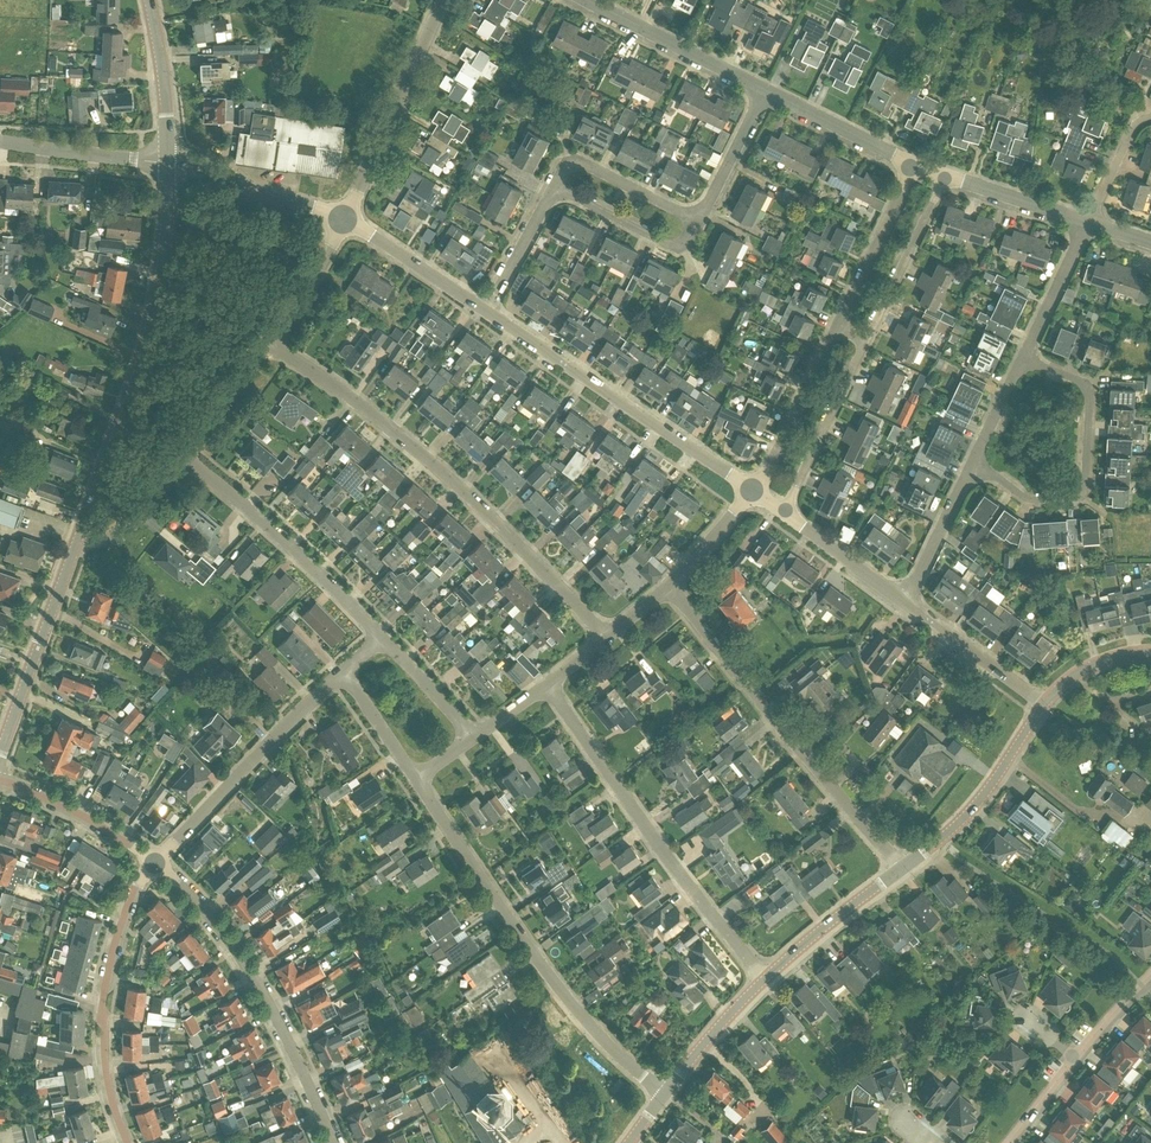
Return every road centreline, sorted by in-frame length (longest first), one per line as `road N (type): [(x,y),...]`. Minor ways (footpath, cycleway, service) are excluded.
road 1 (residential): [(603,641),(422,445),(270,341)]
road 2 (residential): [(664,1097),(567,1002),(415,779)]
road 3 (secondary): [(78,541),(154,319),(168,162)]
road 4 (residential): [(765,981),(681,879),(546,687)]
road 5 (residential): [(900,871),(670,588)]
road 6 (residential): [(332,1142),(251,975),(155,864)]
road 7 (residential): [(753,493),(486,311)]
road 8 (residential): [(1022,361),(1080,382),(1089,396),(1084,492),(1073,501),(1034,502),(973,468)]
road 9 (residential): [(127,1142),(111,1096),(105,991),(131,897),(155,864)]
road 10 (residential): [(380,637),(182,451)]
road 11 (residential): [(155,864),(343,672)]
road 12 (residential): [(342,222),(442,0)]
road 13 (secondary): [(0,755),(78,541)]
road 14 (tertiary): [(900,871),(988,790),(1044,706)]
road 15 (residential): [(764,92),(587,0)]
road 16 (residential): [(342,222),(255,191),(213,167),(168,162)]
road 17 (residential): [(866,346),(787,513)]
road 18 (residential): [(946,180),(866,346)]
road 19 (residential): [(753,493),(832,330)]
road 20 (residential): [(832,330),(910,169)]
road 21 (residential): [(155,864),(97,824),(0,783)]
road 22 (tertiary): [(765,981),(900,871)]
road 23 (residential): [(1044,706),(903,604)]
road 24 (residential): [(554,187),(570,162),(588,166),(697,224)]
road 25 (residential): [(697,224),(679,249),(554,187)]
road 26 (residential): [(486,311),(342,222)]
road 27 (residential): [(0,142),(168,162)]
road 28 (residential): [(910,169),(764,92)]
road 29 (secondary): [(168,162),(150,0)]
road 30 (tertiary): [(664,1097),(765,981)]
road 31 (residential): [(903,604),(973,468)]
road 32 (residential): [(1022,361),(1086,223)]
road 33 (residential): [(697,224),(764,92)]
road 34 (residential): [(903,604),(787,513)]
road 35 (residential): [(1086,223),(946,180)]
road 36 (residential): [(78,541),(113,536),(182,451)]
road 37 (residential): [(486,311),(554,187)]
road 38 (residential): [(182,451),(270,341)]
road 39 (residential): [(270,341),(342,222)]
road 40 (residential): [(474,738),(380,637)]
road 41 (residential): [(415,779),(343,672)]
road 42 (residential): [(1086,223),(1142,117),(1150,116)]
road 43 (residential): [(670,588),(753,493)]
road 44 (tertiary): [(1044,706),(1088,668),(1150,653)]

